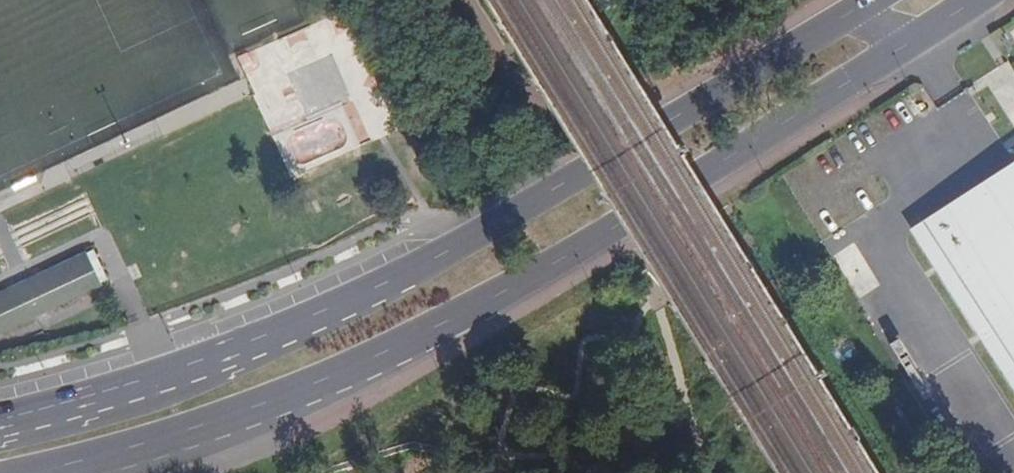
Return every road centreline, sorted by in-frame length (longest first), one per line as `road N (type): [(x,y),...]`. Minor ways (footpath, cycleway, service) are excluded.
road 1 (secondary): [(80,471),(218,426),(436,328),(557,262),(979,0)]
road 2 (secondary): [(876,0),(423,269),(170,381),(0,426)]

